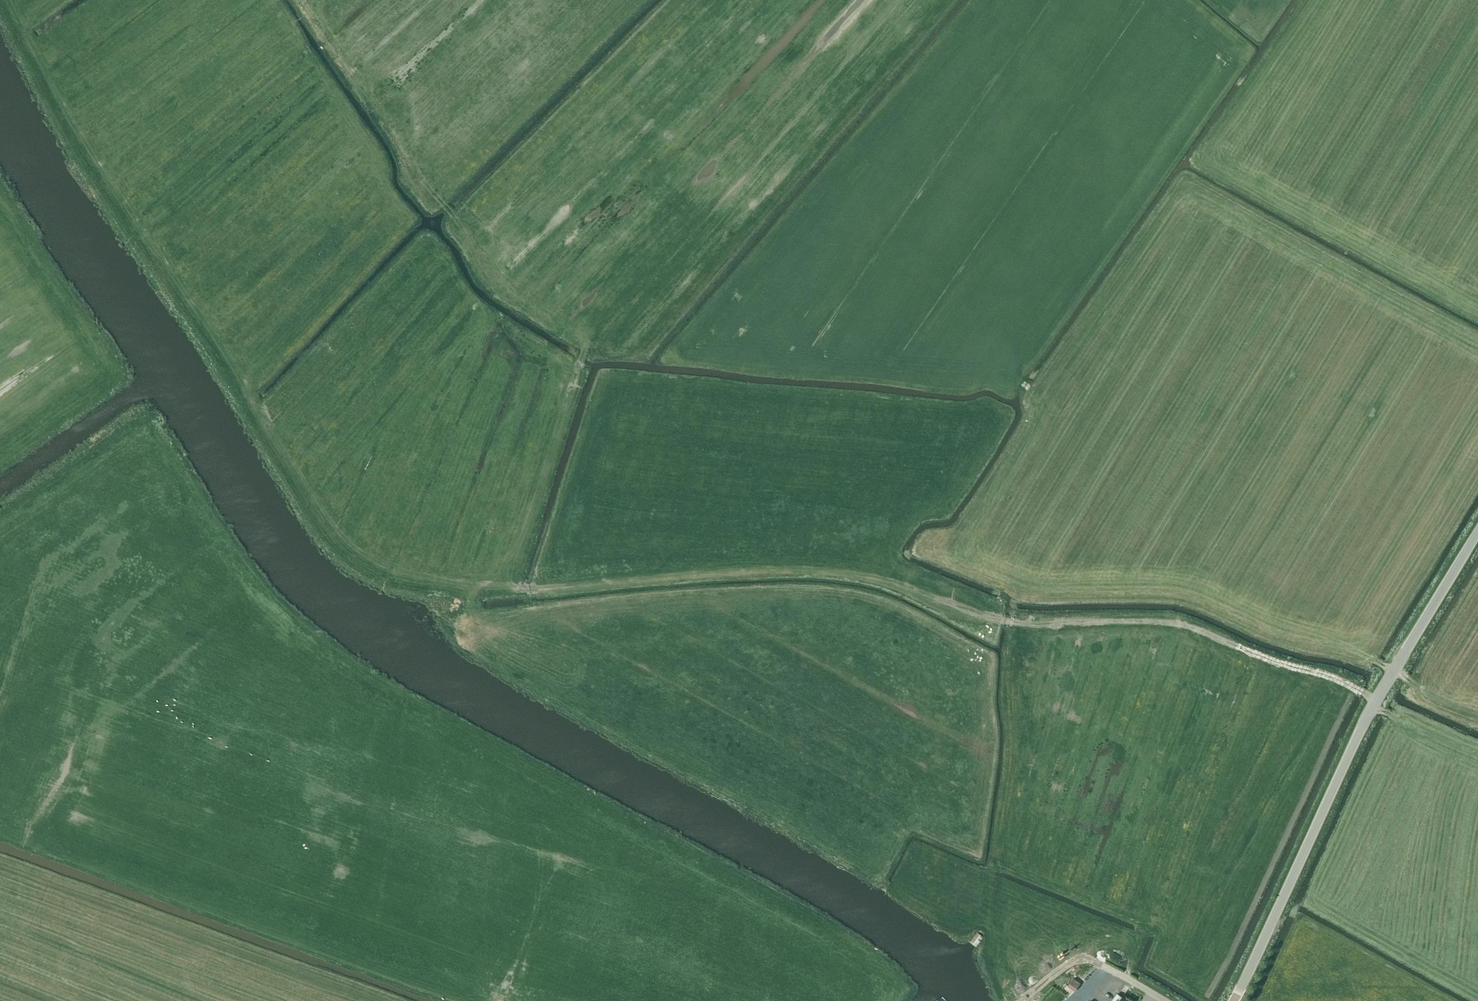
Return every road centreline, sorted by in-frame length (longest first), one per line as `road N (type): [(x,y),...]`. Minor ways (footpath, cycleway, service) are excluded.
road 1 (tertiary): [(1233,1000),(1361,729),(1477,532)]

